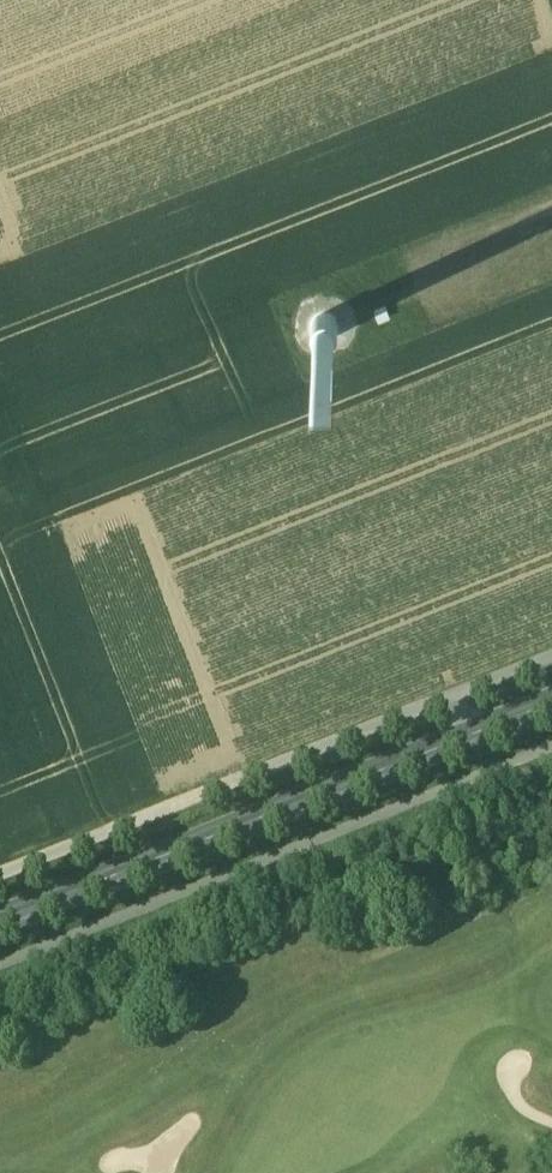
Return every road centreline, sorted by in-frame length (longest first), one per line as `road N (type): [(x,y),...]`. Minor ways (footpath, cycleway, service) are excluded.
road 1 (tertiary): [(0,921),(551,704)]
road 2 (track): [(334,313),(551,225)]

